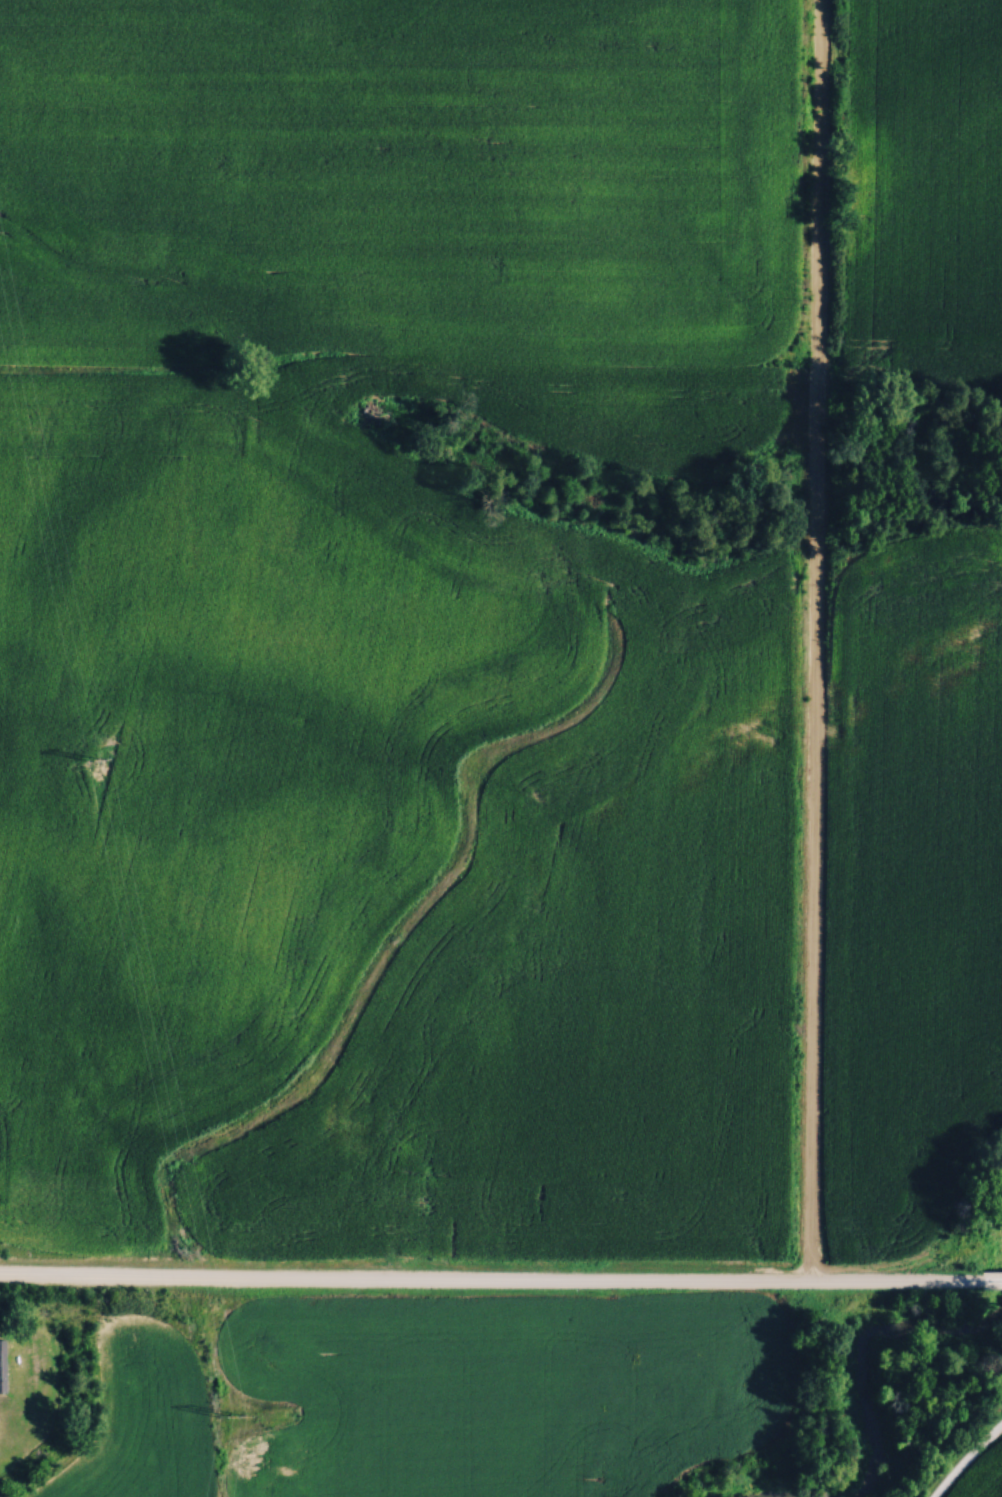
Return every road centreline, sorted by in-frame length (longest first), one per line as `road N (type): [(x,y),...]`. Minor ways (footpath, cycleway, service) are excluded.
road 1 (residential): [(811,1277),(824,0)]
road 2 (residential): [(983,1279),(0,1273)]

